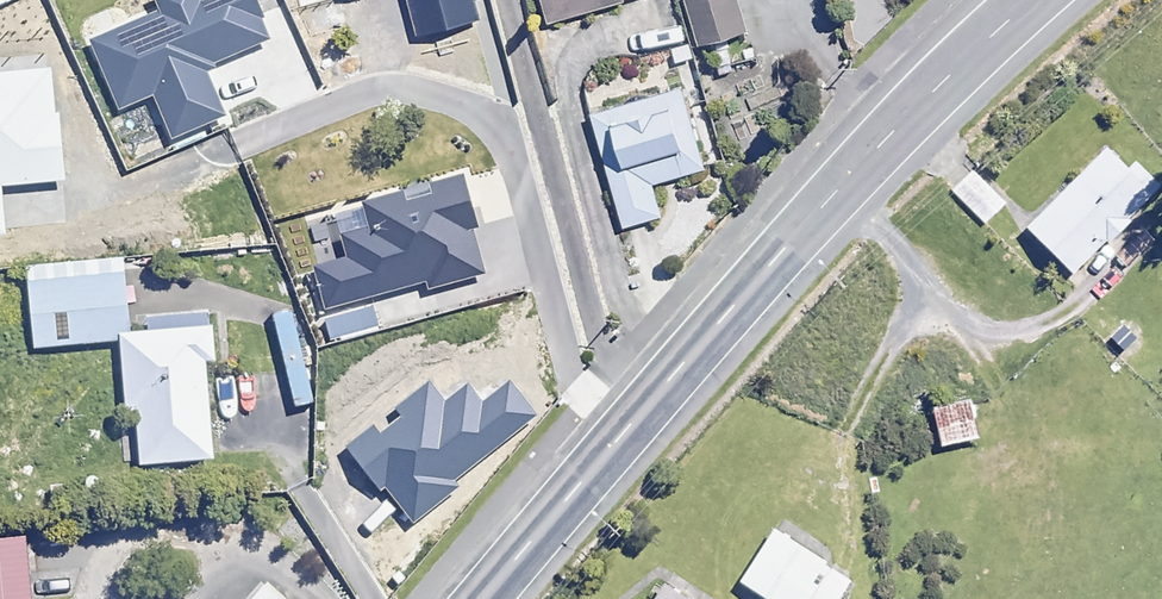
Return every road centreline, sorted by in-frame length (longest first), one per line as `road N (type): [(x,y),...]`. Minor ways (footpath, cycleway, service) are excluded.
road 1 (tertiary): [(1007,0),(823,189),(466,598)]
road 2 (track): [(823,189),(923,291),(832,450),(923,565),(924,598)]

